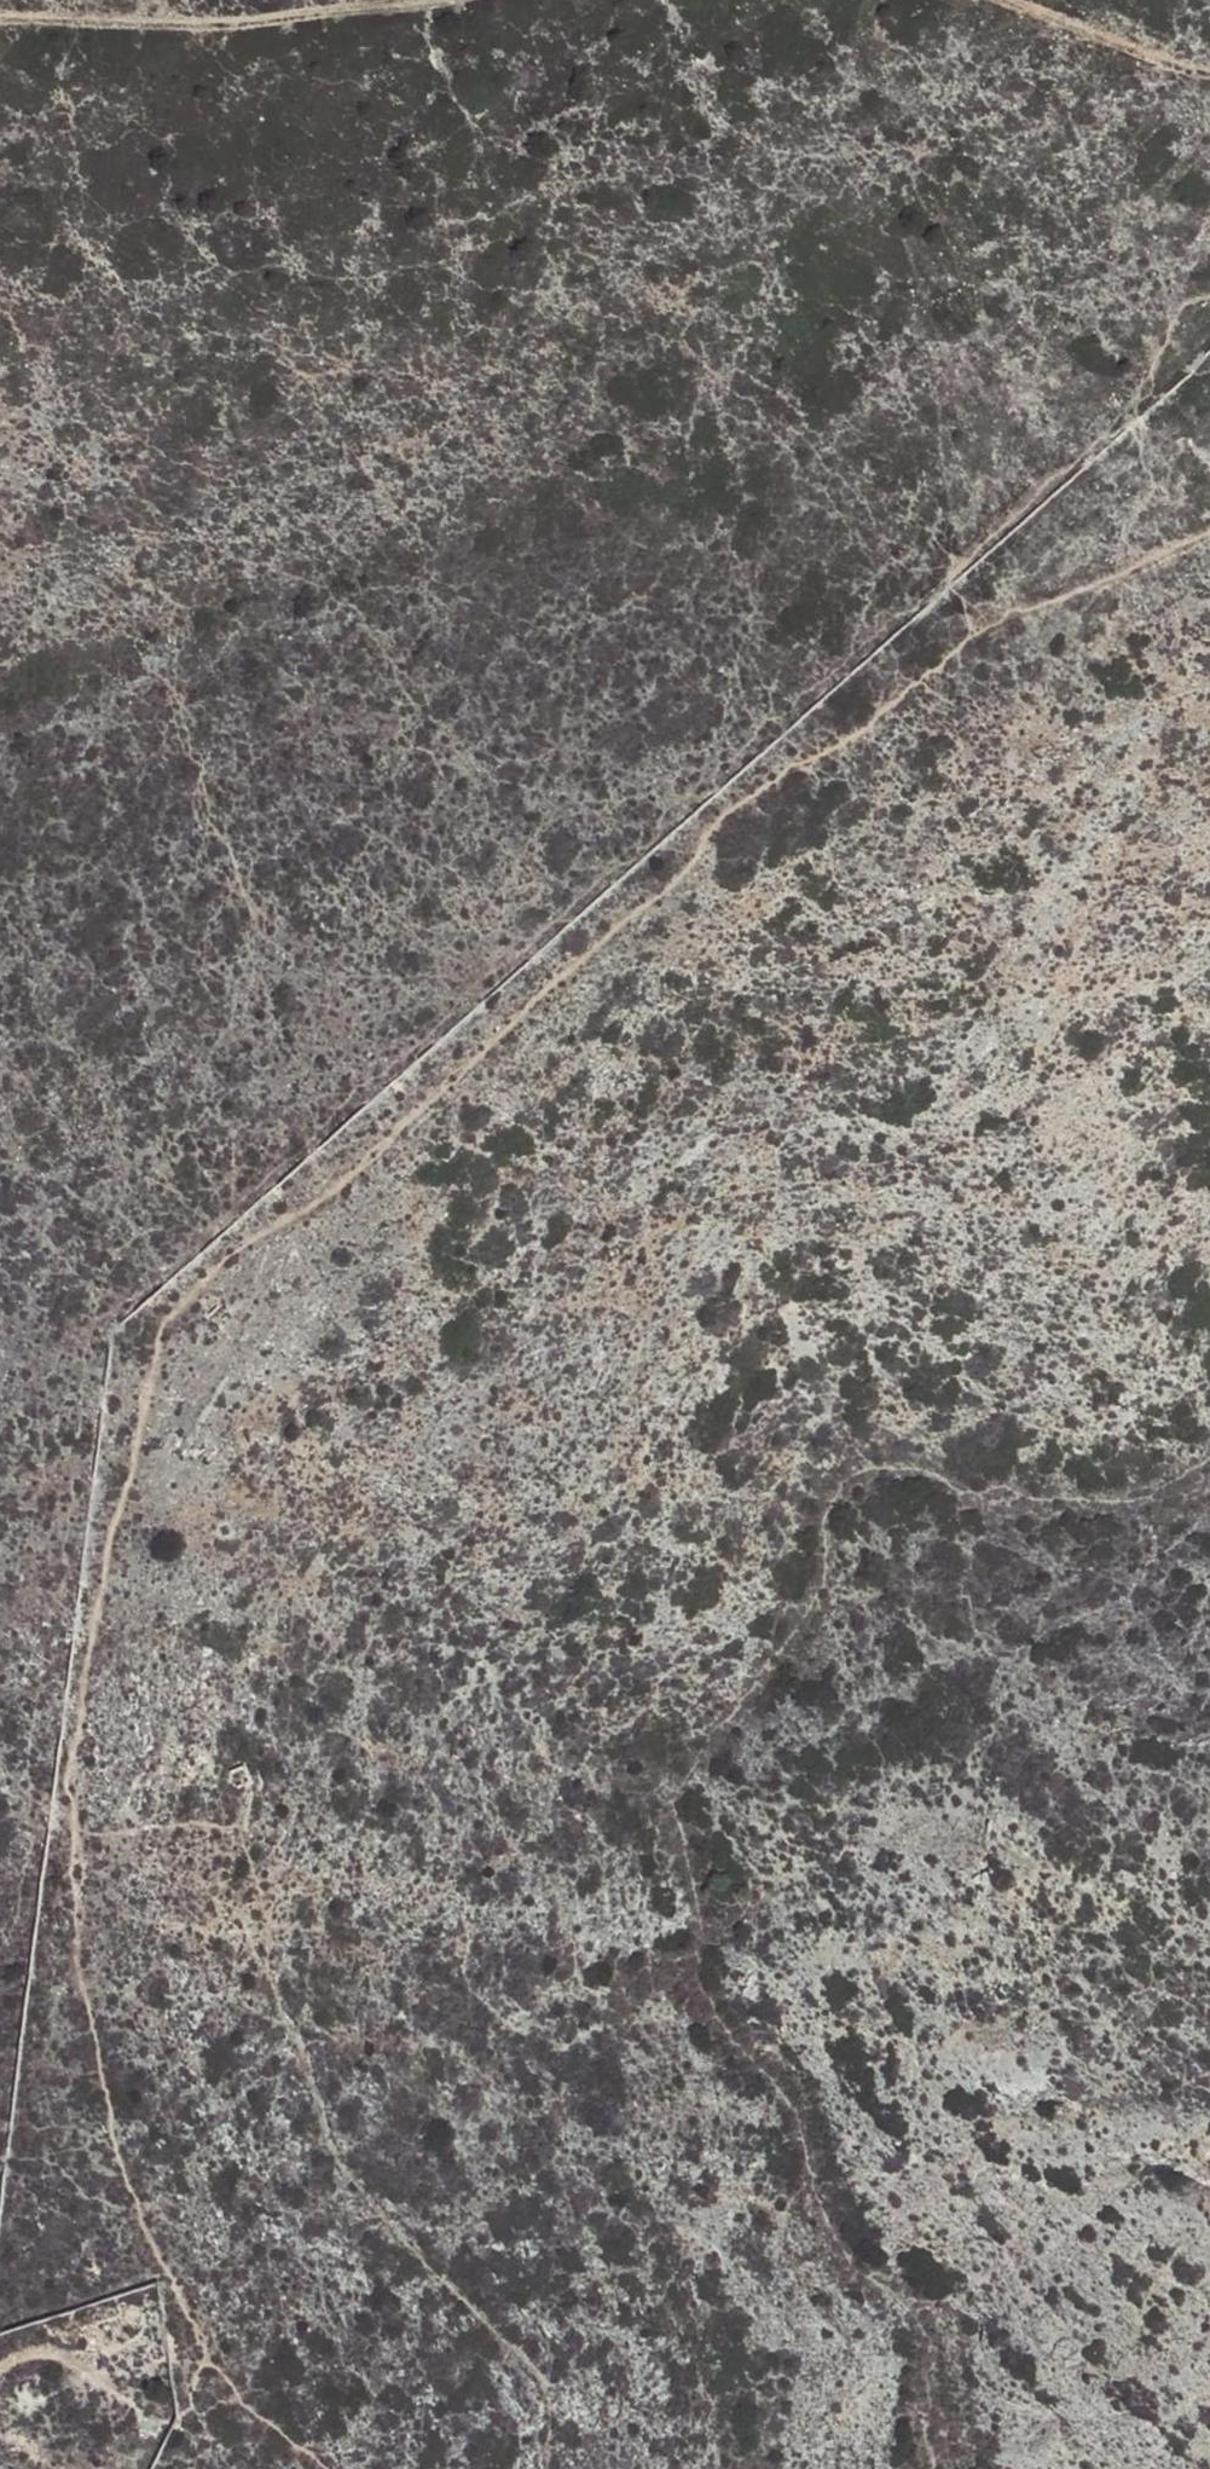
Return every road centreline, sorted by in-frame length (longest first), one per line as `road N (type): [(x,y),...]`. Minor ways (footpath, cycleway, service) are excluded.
road 1 (track): [(373,0),(210,26),(0,18)]
road 2 (track): [(1209,70),(1140,59),(1002,0)]
road 3 (track): [(0,2374),(15,2359),(72,2352),(124,2390)]

